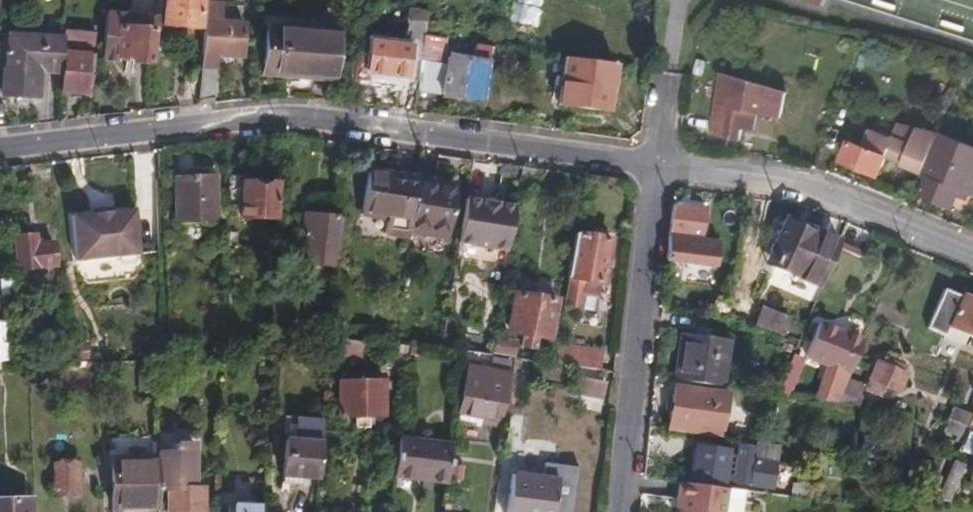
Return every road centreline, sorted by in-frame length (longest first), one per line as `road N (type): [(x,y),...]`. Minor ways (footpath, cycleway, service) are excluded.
road 1 (residential): [(658,166),(318,119),(241,117),(0,146)]
road 2 (residential): [(620,511),(658,166)]
road 3 (residential): [(972,257),(792,183),(658,166)]

